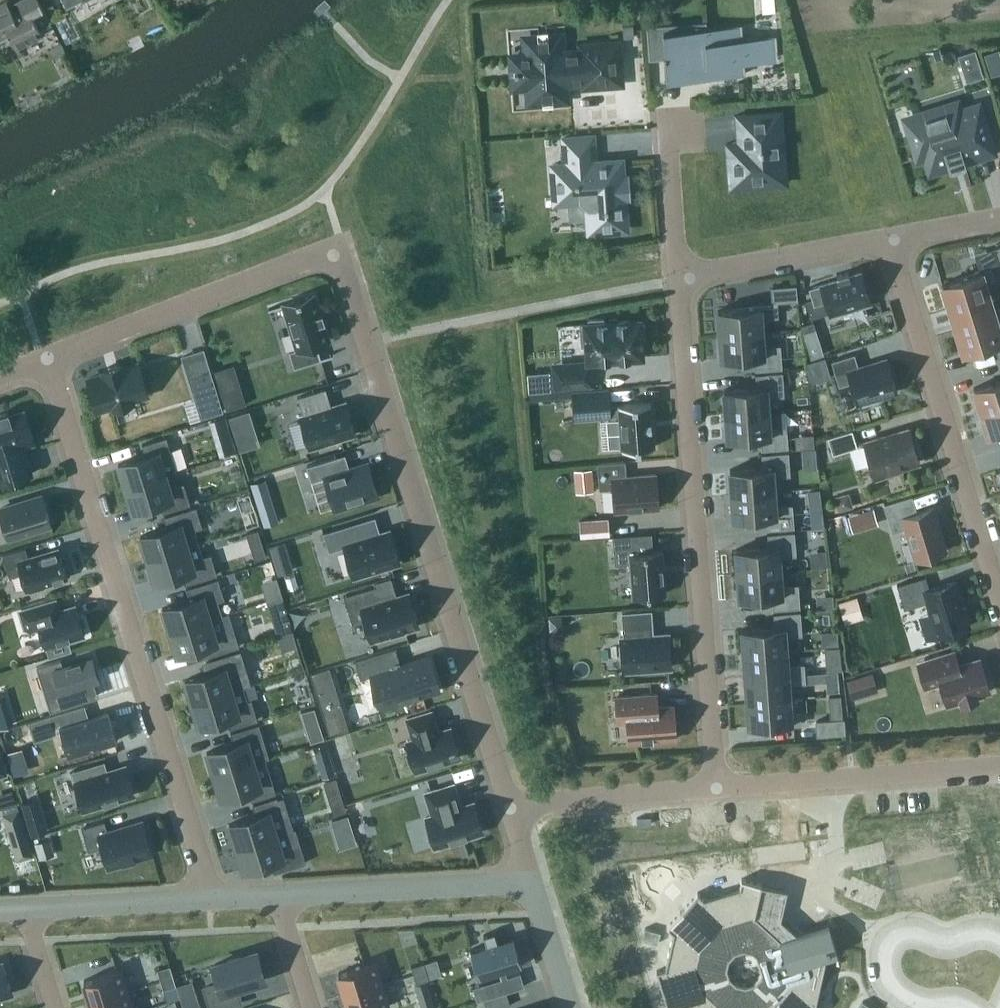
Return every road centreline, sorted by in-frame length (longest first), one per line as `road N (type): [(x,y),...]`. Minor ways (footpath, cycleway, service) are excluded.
road 1 (residential): [(508,806),(339,266),(321,255),(308,258),(47,359)]
road 2 (residential): [(212,899),(47,359)]
road 3 (residential): [(718,788),(678,278)]
road 4 (residential): [(894,242),(999,596)]
road 5 (residential): [(999,766),(718,788)]
road 6 (unclassified): [(529,884),(279,895)]
road 7 (residential): [(894,242),(678,278)]
road 8 (residential): [(718,788),(508,806)]
road 9 (unclassified): [(212,899),(24,908)]
road 10 (residential): [(672,130),(678,278)]
road 11 (unclassified): [(568,1007),(529,884)]

